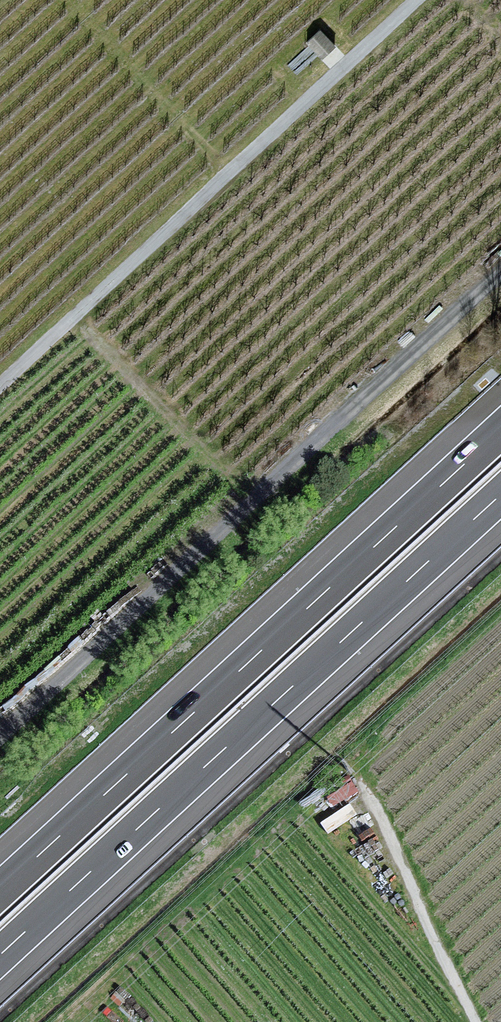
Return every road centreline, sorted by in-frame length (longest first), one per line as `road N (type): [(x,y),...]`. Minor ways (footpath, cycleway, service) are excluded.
road 1 (motorway): [(0,956),(500,495)]
road 2 (motorway): [(500,430),(0,890)]
road 3 (track): [(500,274),(0,729)]
road 4 (unclassified): [(0,383),(416,0)]

